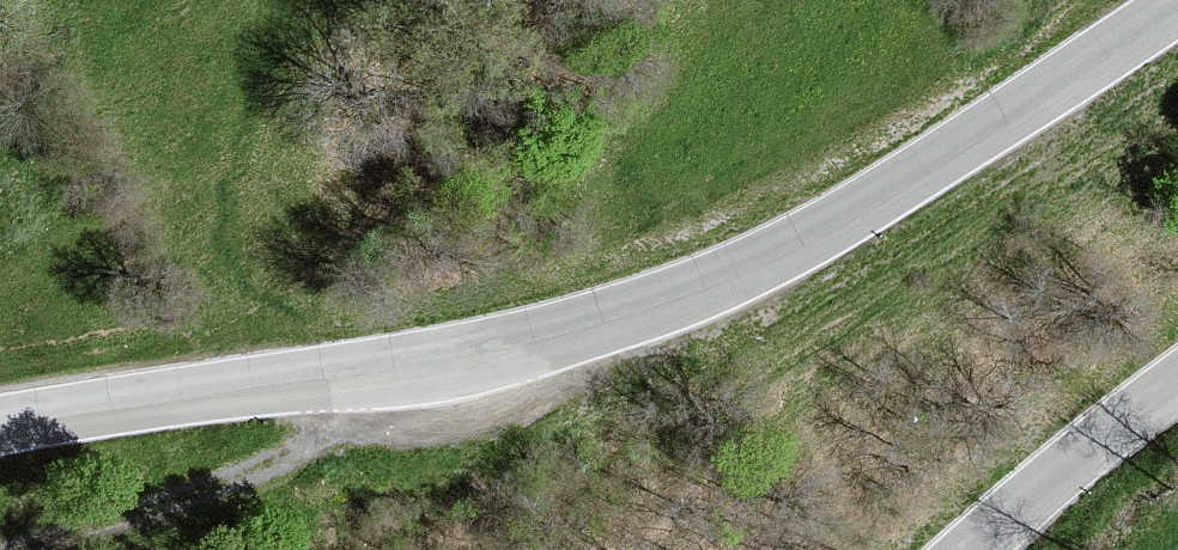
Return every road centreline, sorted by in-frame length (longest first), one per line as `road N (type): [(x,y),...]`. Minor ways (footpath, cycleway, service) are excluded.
road 1 (tertiary): [(0,426),(492,352),(716,284),(843,217),(1177,7)]
road 2 (track): [(4,549),(356,417),(402,367)]
road 3 (tertiary): [(1177,390),(980,549)]

